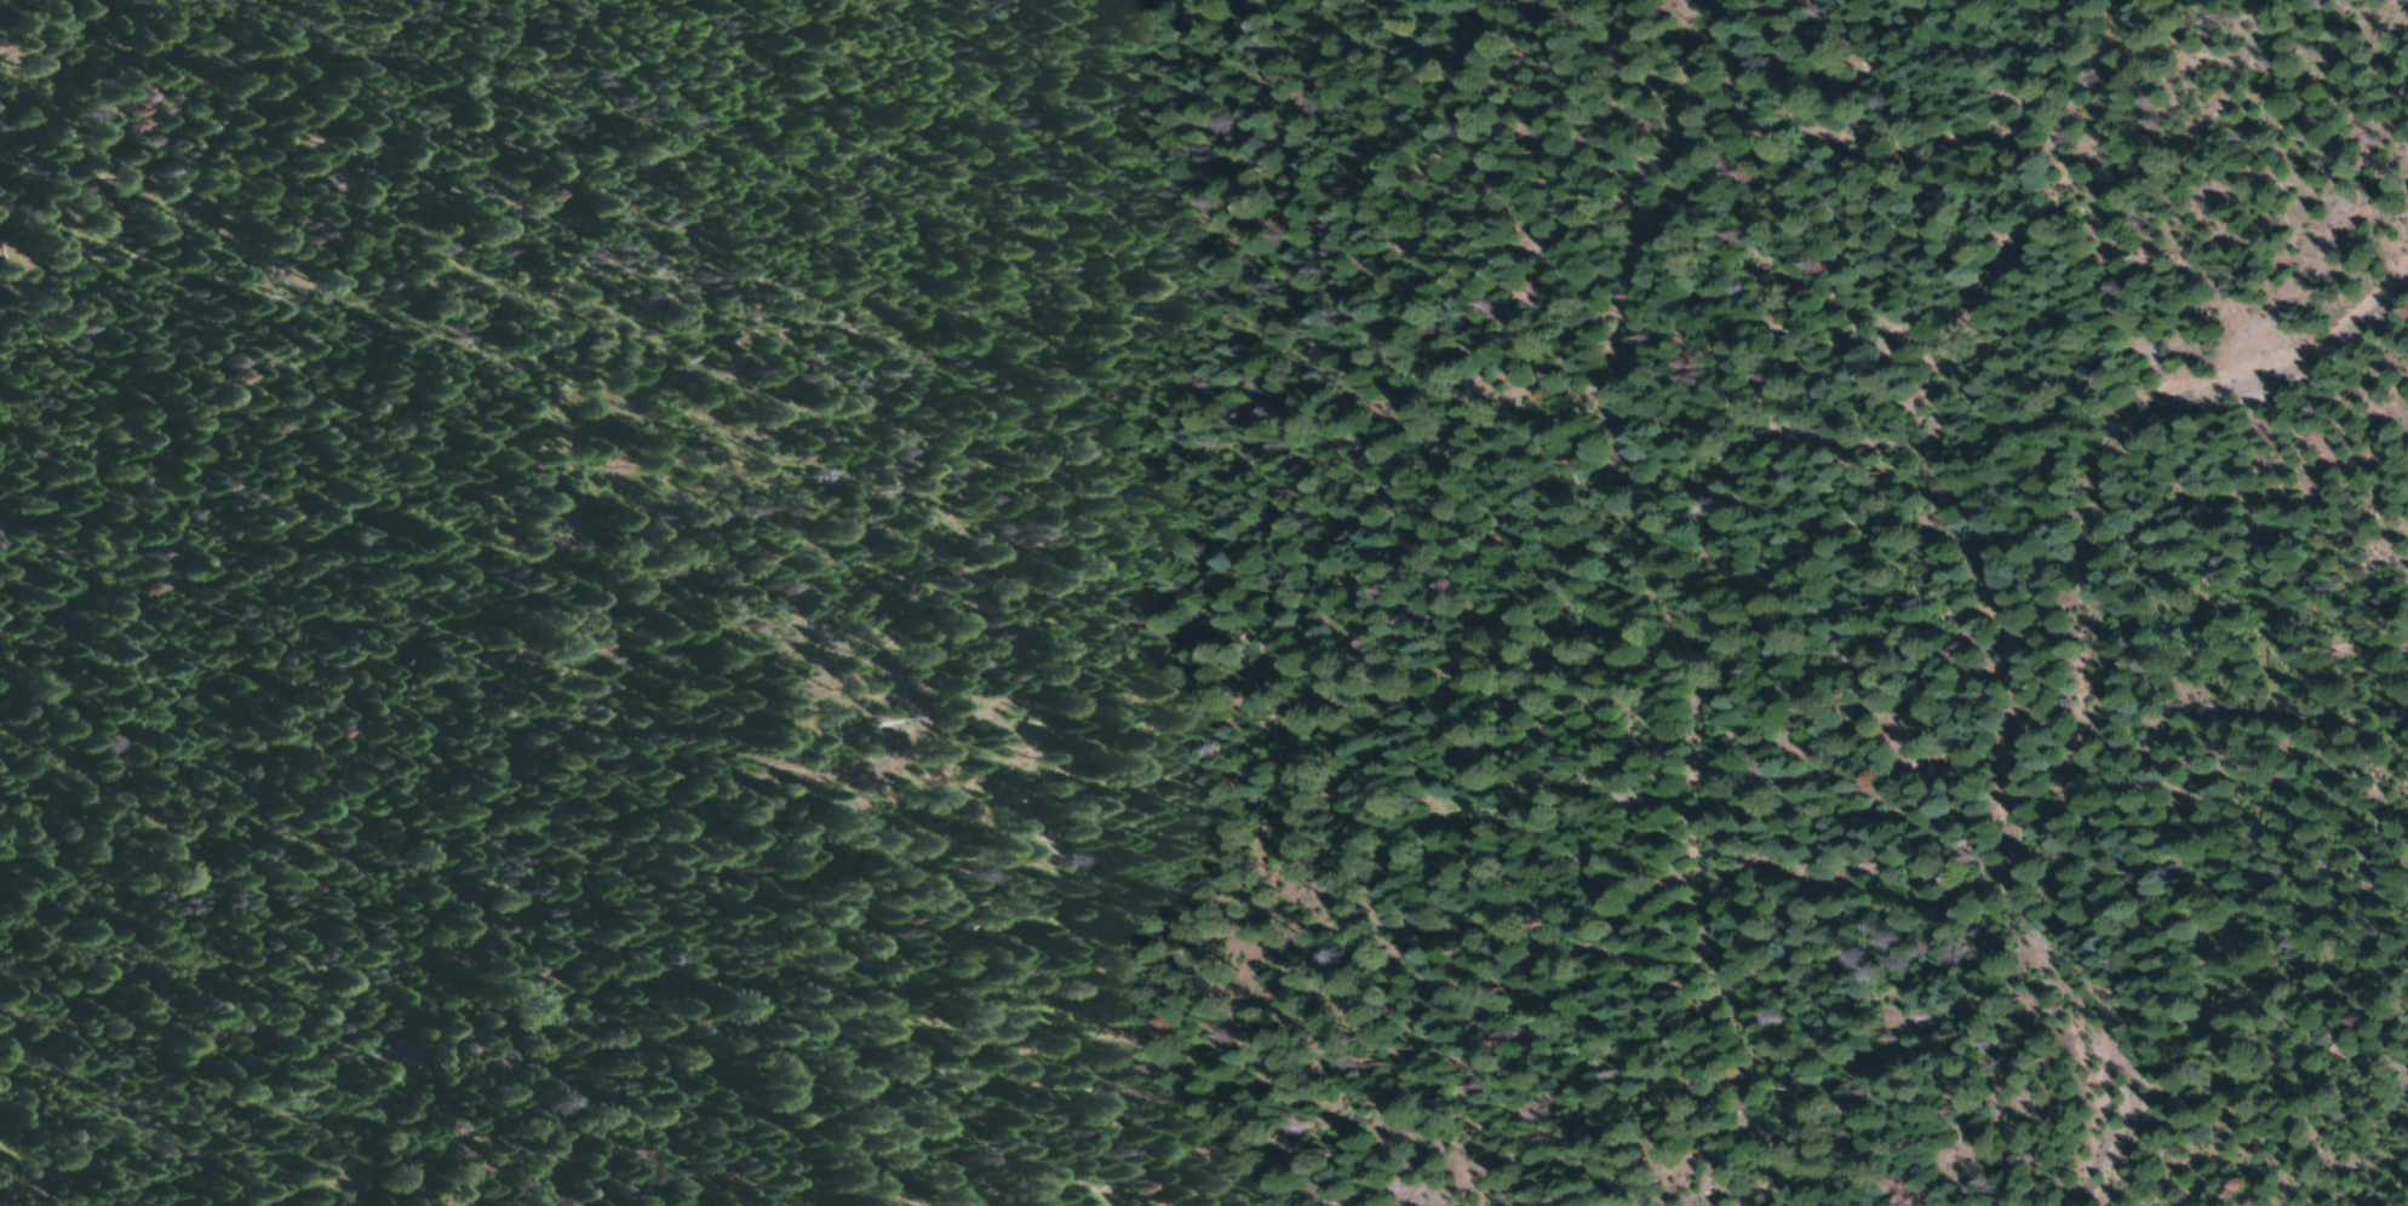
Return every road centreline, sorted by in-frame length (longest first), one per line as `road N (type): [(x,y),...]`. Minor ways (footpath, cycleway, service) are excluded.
road 1 (track): [(2407,146),(2352,270),(2179,458),(2106,479),(1999,618),(1919,914),(1973,1205)]

